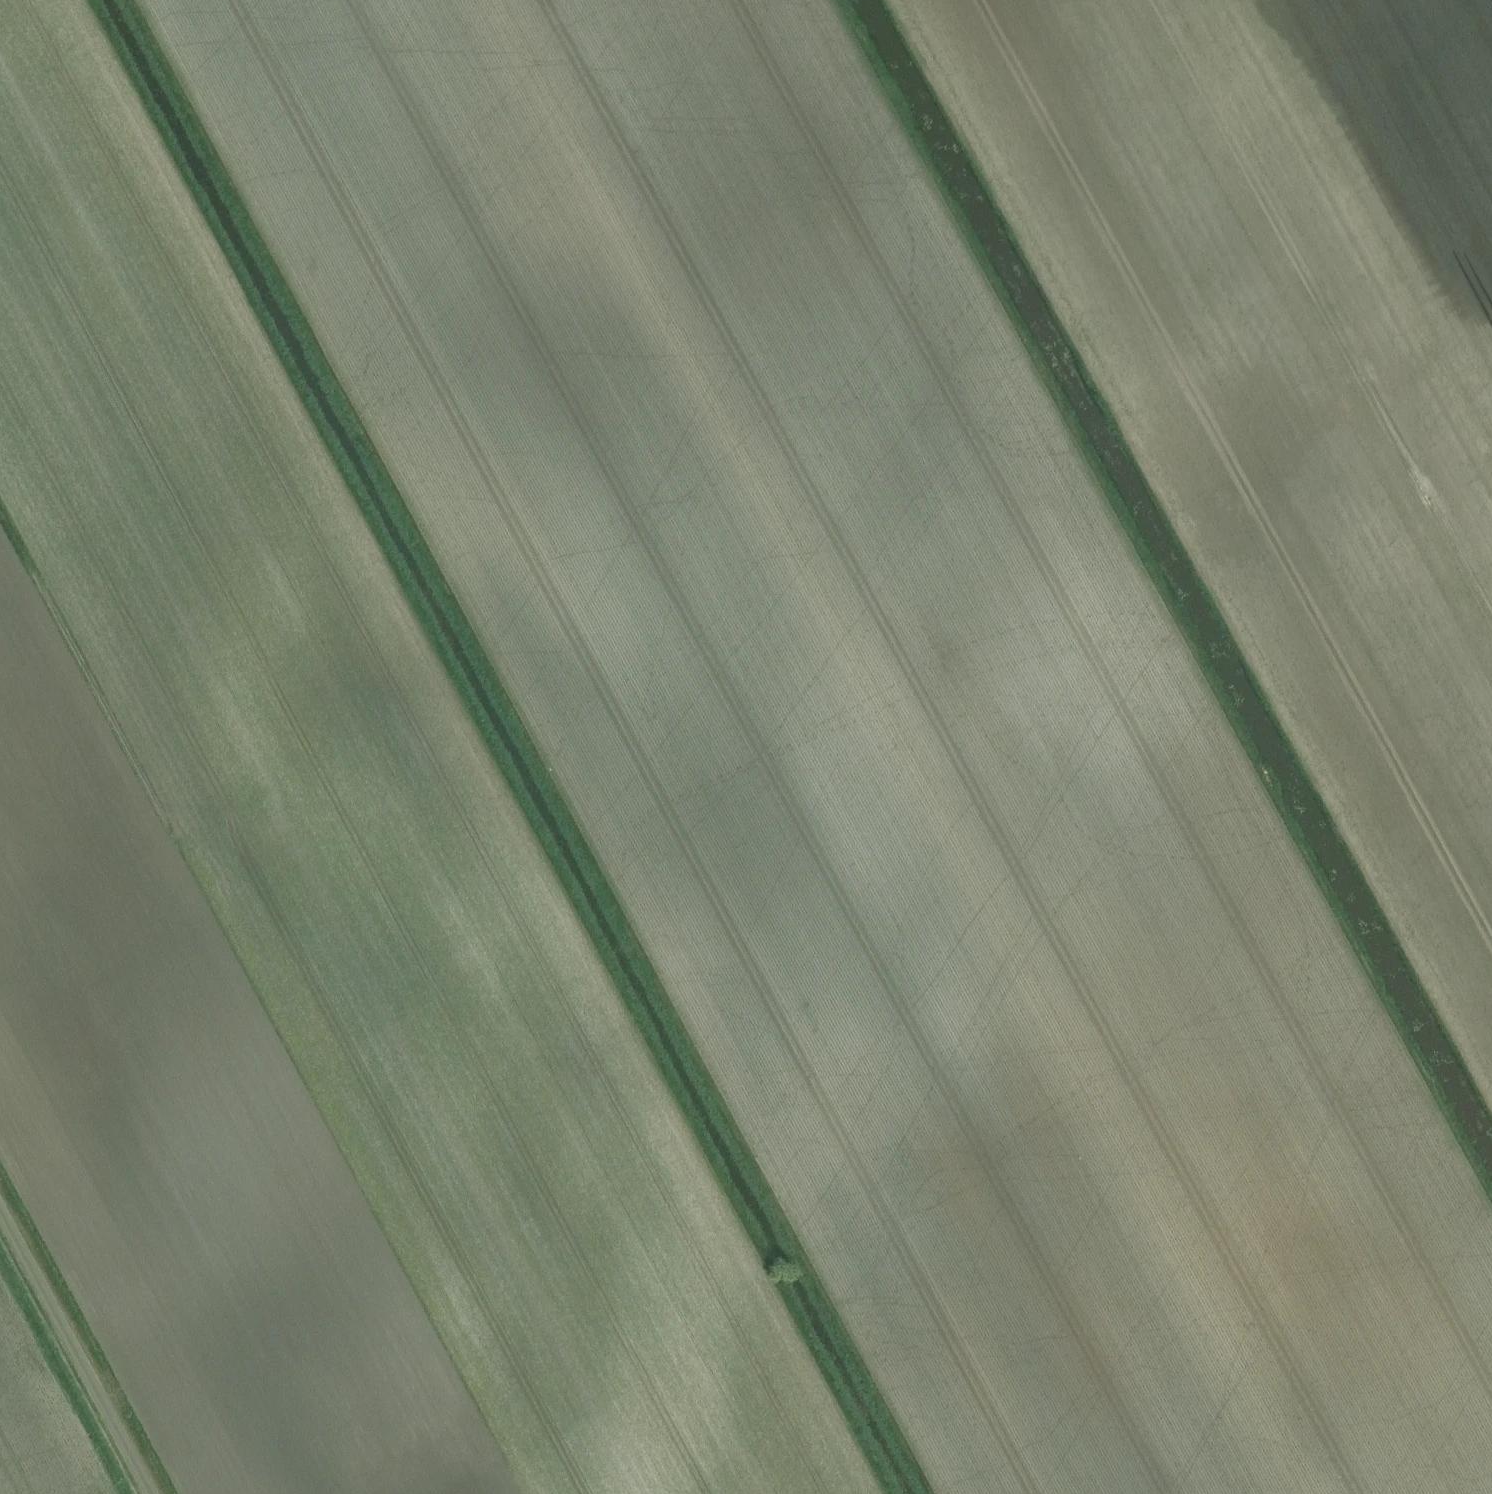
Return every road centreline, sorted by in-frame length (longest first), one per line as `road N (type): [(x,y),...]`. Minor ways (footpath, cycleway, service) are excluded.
road 1 (unclassified): [(151,1493),(0,1211)]

